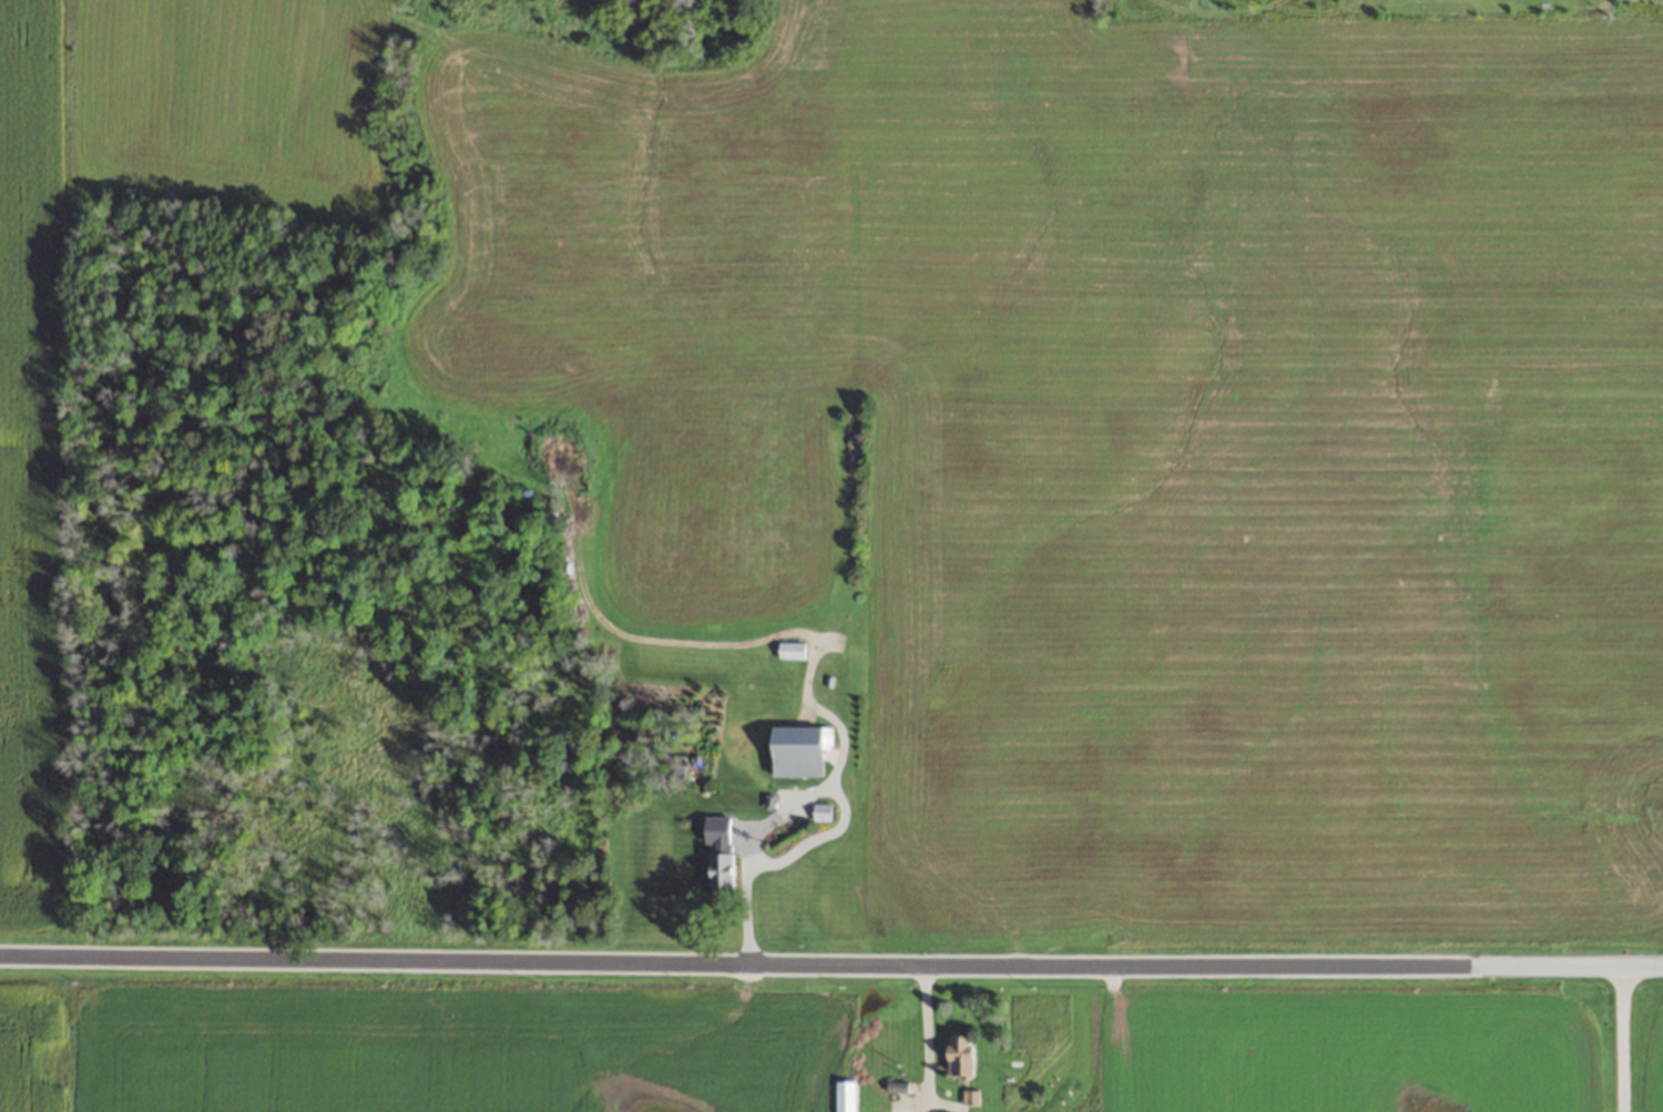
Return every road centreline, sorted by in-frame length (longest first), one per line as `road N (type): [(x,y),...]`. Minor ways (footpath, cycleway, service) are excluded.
road 1 (tertiary): [(0,957),(1662,968)]

